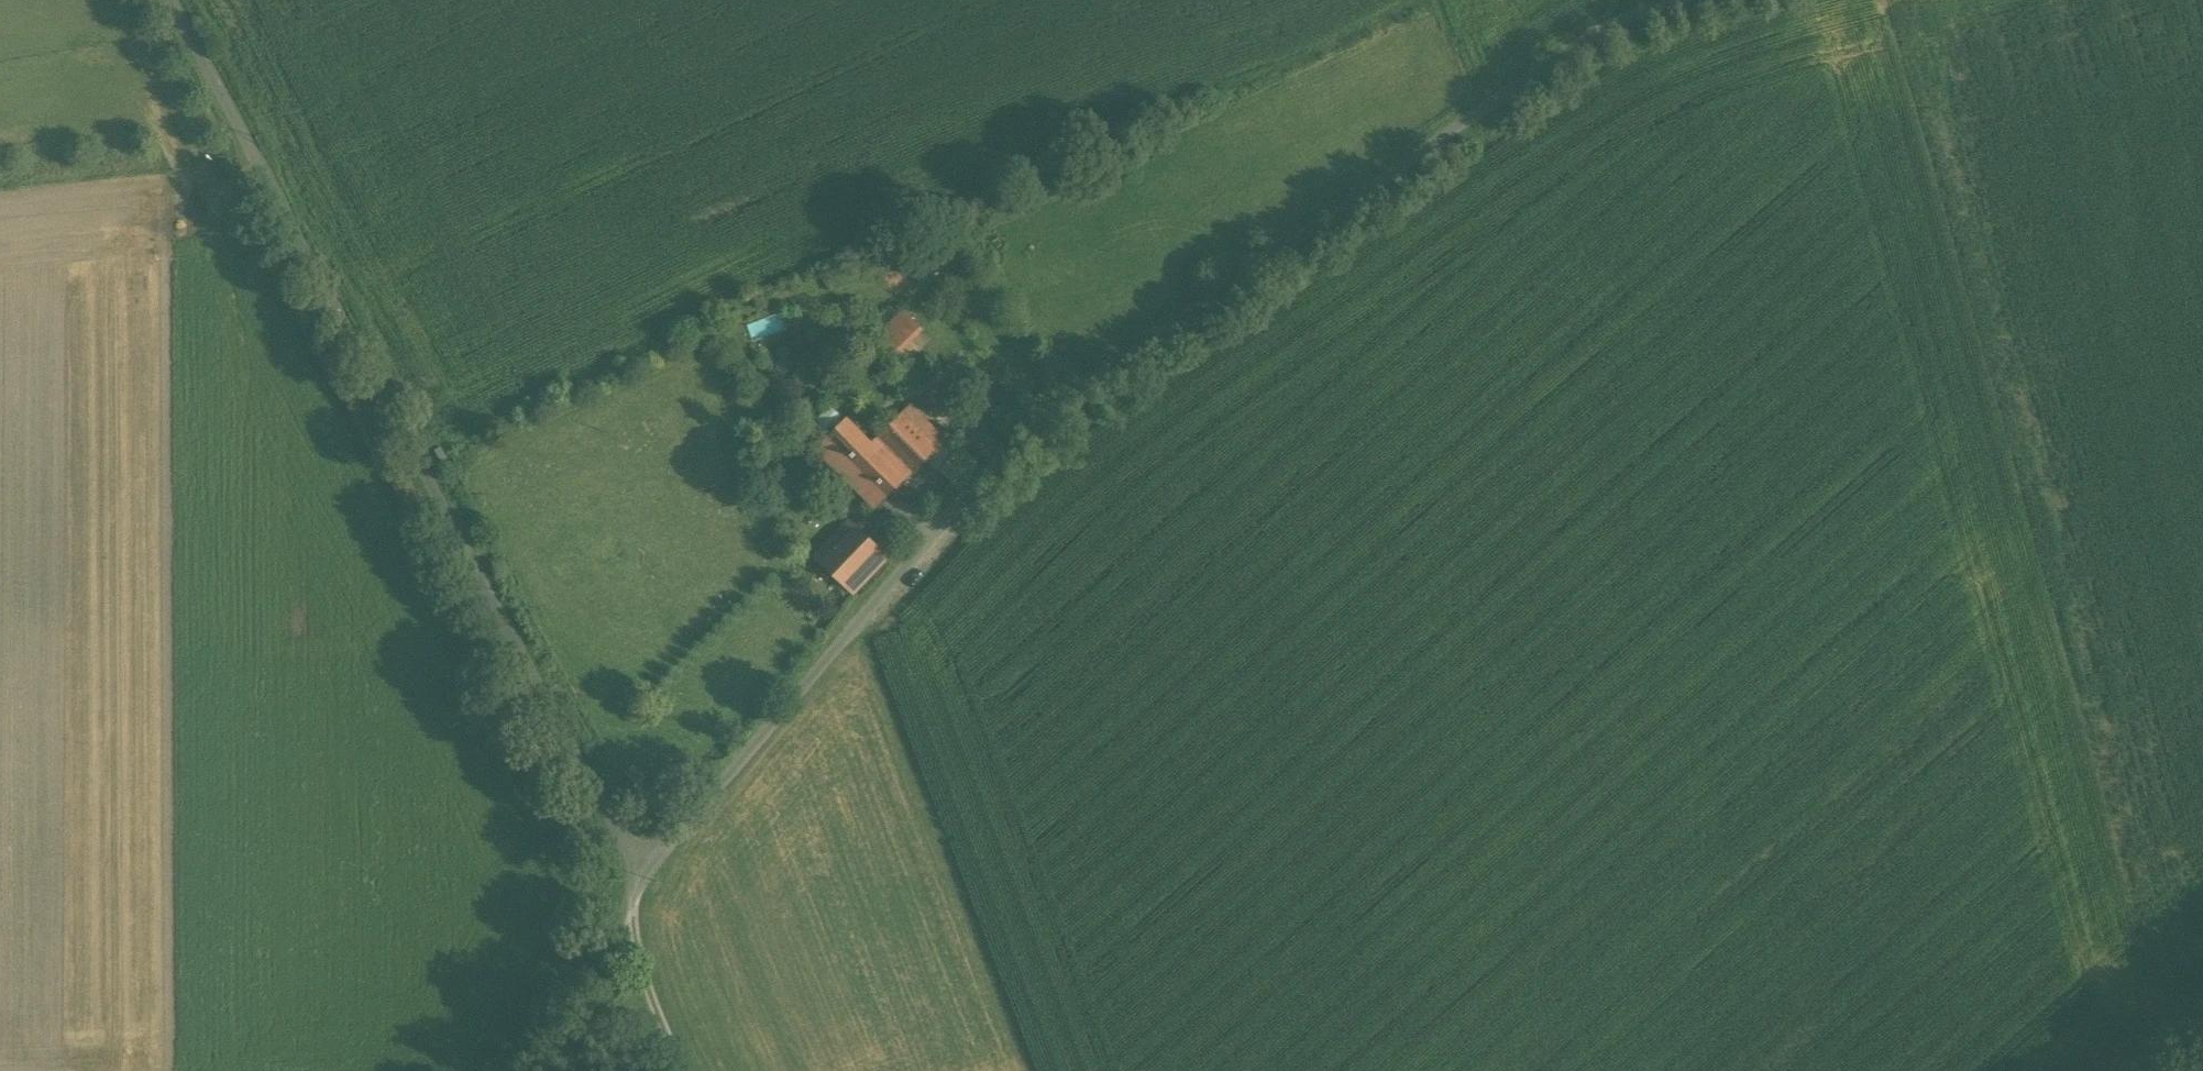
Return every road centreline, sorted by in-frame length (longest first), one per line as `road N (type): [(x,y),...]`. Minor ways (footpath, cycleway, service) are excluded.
road 1 (unclassified): [(1675,0),(1567,50),(1069,393),(990,467),(633,890)]
road 2 (unclassified): [(170,0),(594,793),(633,890)]
road 3 (unclassified): [(633,890),(523,1070)]

